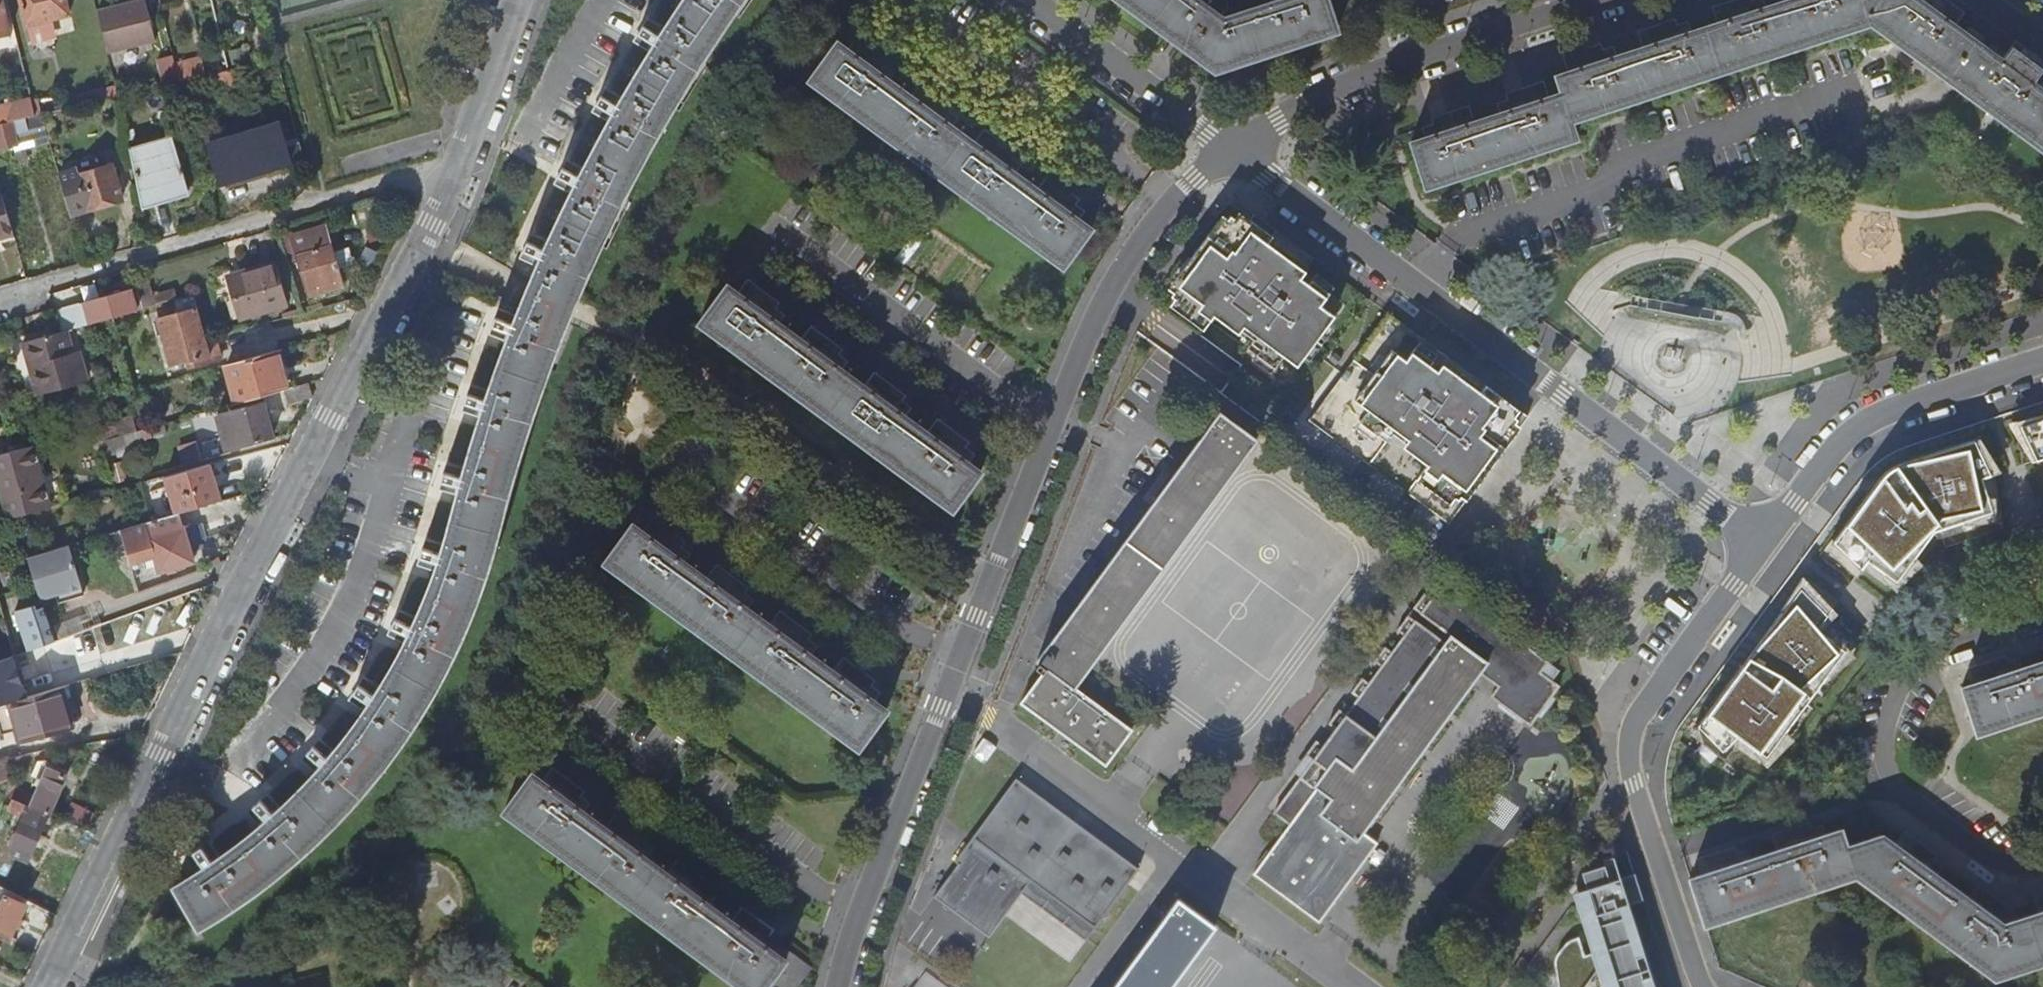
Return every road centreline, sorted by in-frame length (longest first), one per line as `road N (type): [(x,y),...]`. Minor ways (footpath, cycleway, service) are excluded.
road 1 (residential): [(44,986),(431,222),(518,0)]
road 2 (residential): [(1235,151),(1178,197),(1106,298),(862,904),(838,986)]
road 3 (residential): [(1235,151),(1765,544)]
road 4 (residential): [(1765,544),(1641,713),(1631,746),(1634,786),(1701,986)]
road 5 (residential): [(2042,612),(1925,657),(1896,698),(1884,741),(1892,779),(1907,798),(1987,858),(2042,863)]
road 6 (residential): [(1598,0),(1346,84),(1235,151)]
road 7 (residential): [(2042,362),(1862,427),(1765,544)]
road 8 (residential): [(1029,0),(1235,151)]

